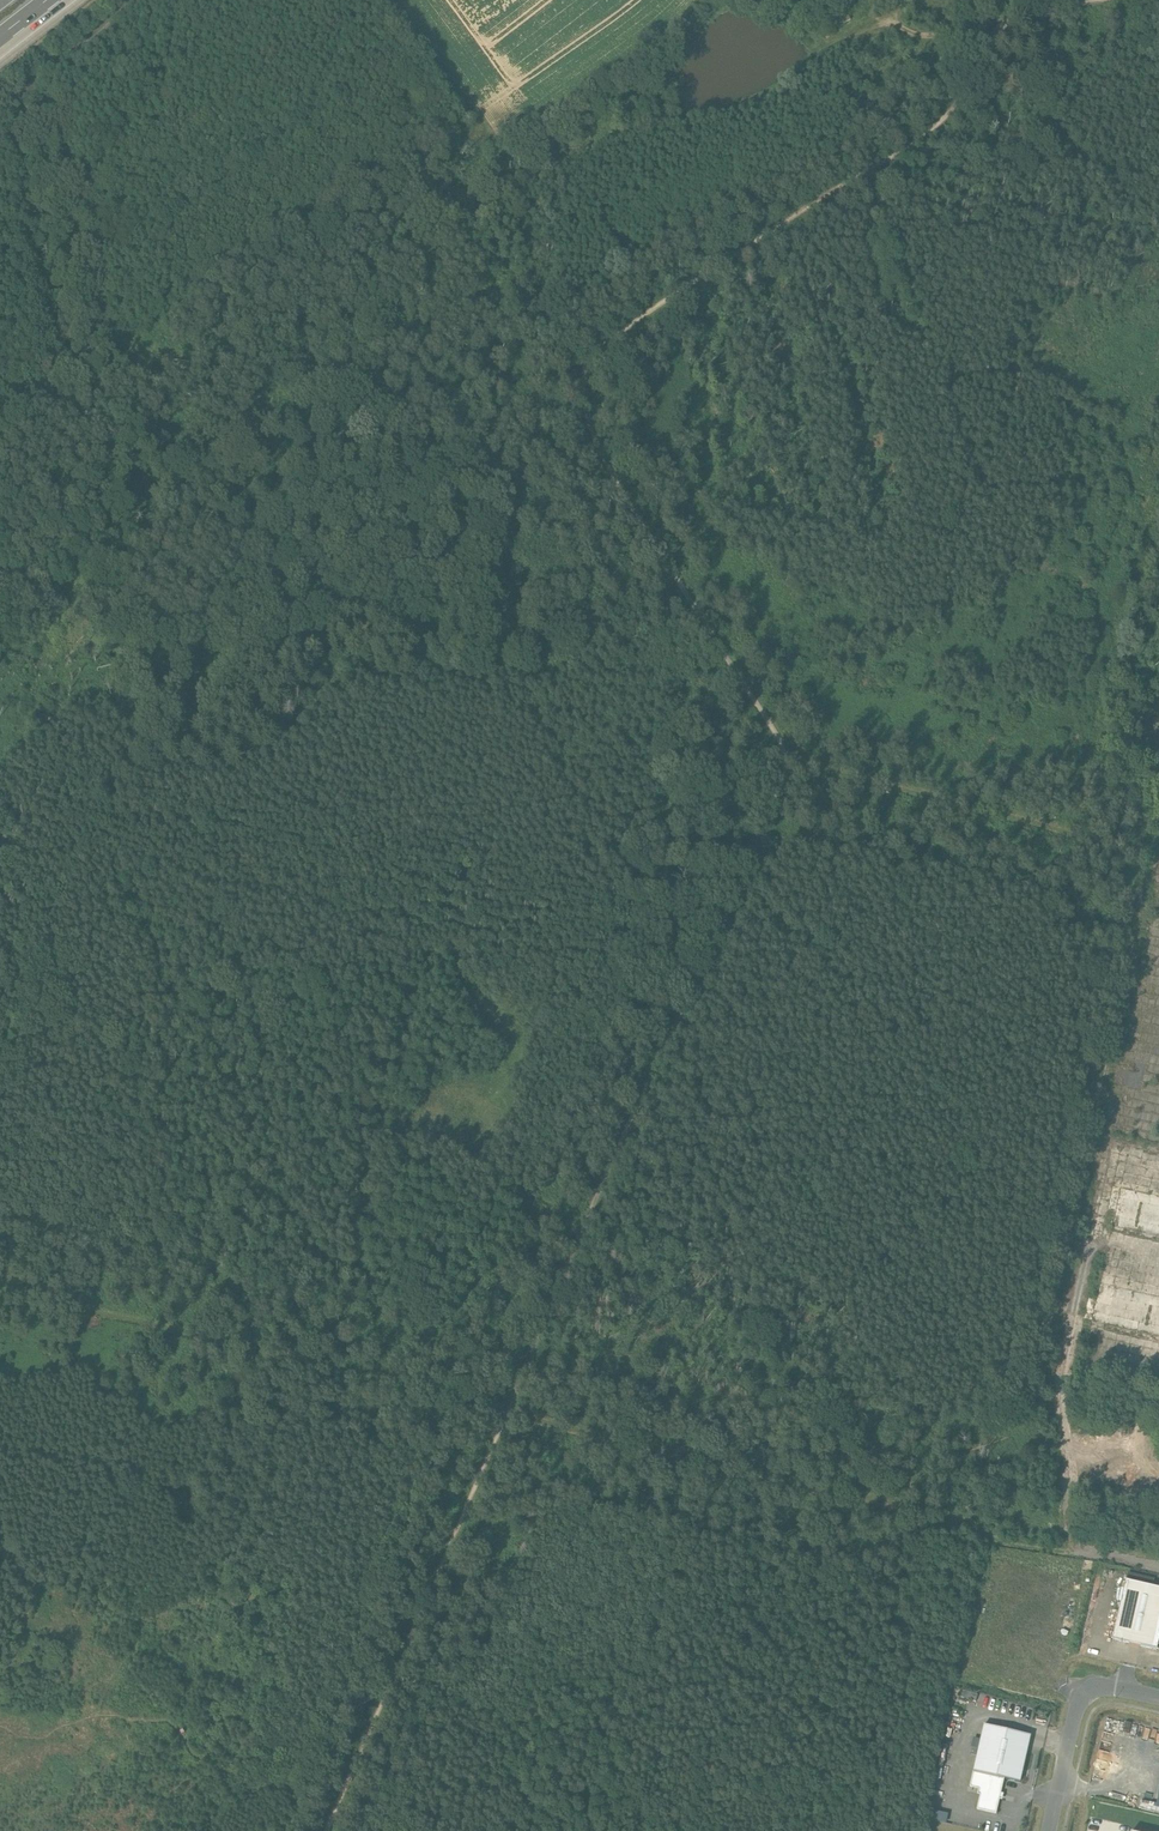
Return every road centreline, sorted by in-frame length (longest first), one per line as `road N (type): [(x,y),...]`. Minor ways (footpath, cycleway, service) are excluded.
road 1 (track): [(1111,0),(1008,22),(932,132),(767,234),(602,350),(589,368),(598,439),(784,736),(789,766),(506,1420)]
road 2 (track): [(1088,1552),(1020,1544),(954,1513),(508,1415)]
road 3 (track): [(506,1420),(0,1291)]
road 4 (track): [(1158,897),(1066,1362)]
road 5 (track): [(506,1420),(331,1830)]
road 6 (unclassified): [(1048,1830),(1086,1691),(1101,1686),(1158,1698)]
road 7 (track): [(999,35),(974,29),(933,37),(894,25),(813,40)]
road 8 (track): [(107,25),(0,110)]

